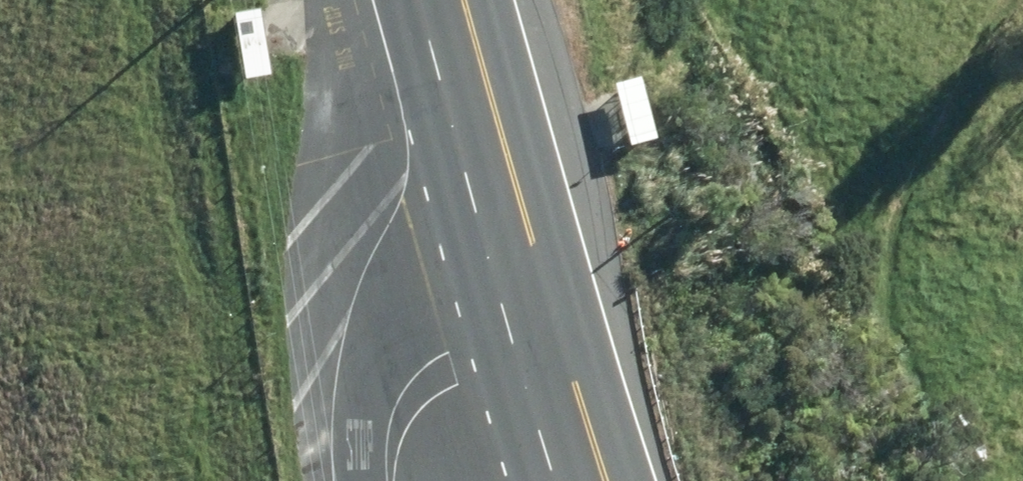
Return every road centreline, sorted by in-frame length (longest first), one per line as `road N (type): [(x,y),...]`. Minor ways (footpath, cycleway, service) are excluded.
road 1 (primary): [(558,321),(454,0)]
road 2 (unclassified): [(392,480),(393,436),(407,402),(451,367),(558,321)]
road 3 (primary): [(605,480),(558,321)]

